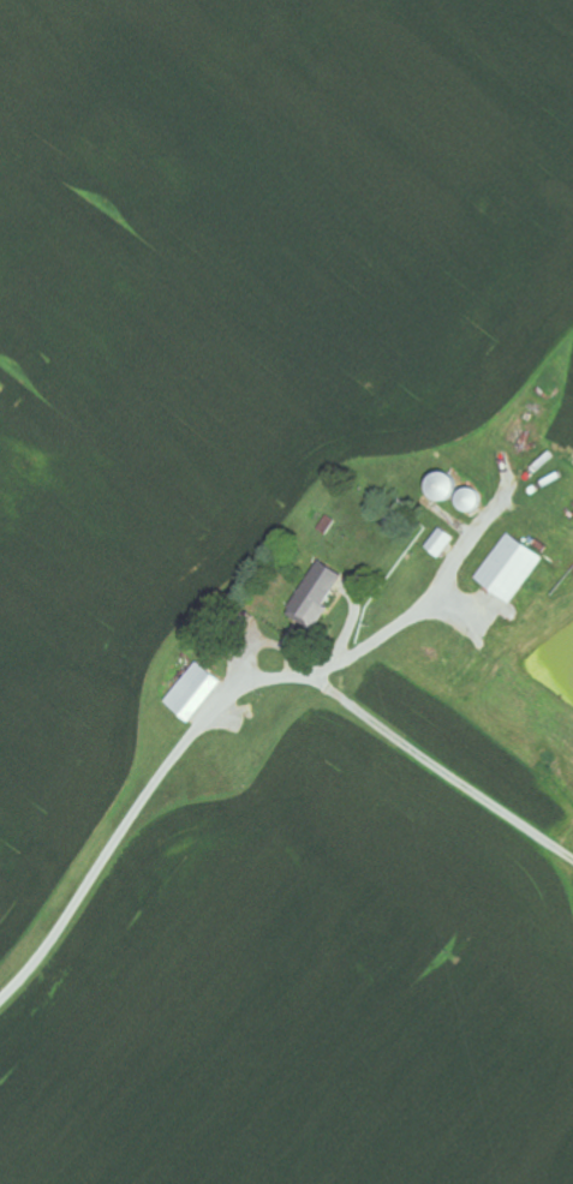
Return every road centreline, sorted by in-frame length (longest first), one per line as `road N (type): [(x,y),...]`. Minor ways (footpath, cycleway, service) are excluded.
road 1 (residential): [(0,925),(149,719)]

